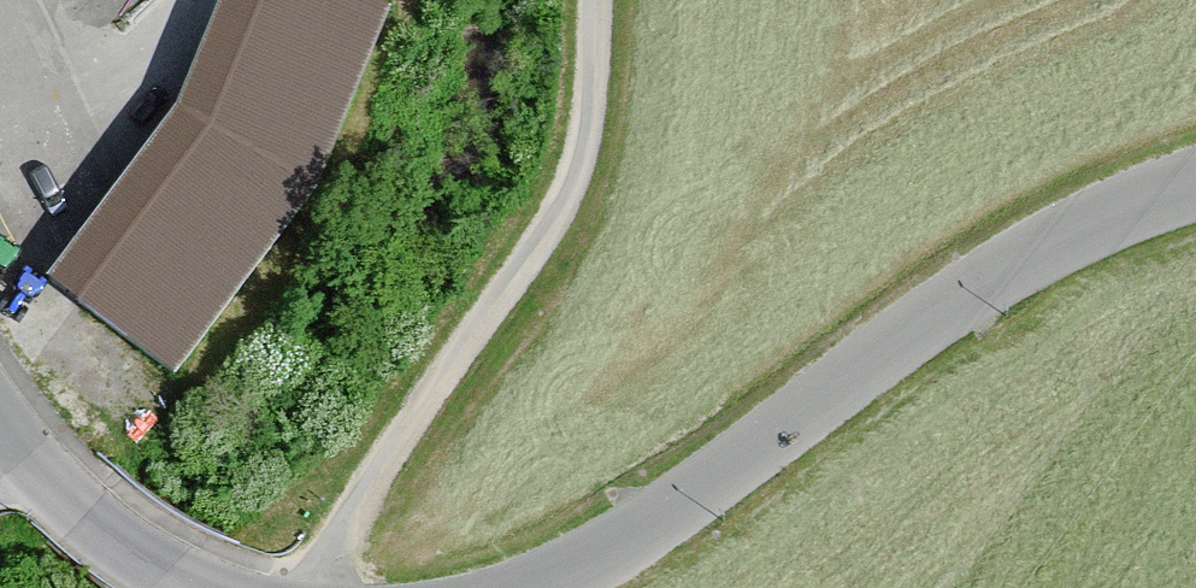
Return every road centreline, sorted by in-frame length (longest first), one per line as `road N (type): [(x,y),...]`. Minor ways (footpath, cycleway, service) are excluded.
road 1 (unclassified): [(540,587),(655,522),(920,325),(1061,237),(1195,184)]
road 2 (track): [(597,0),(577,175),(549,230),(300,587)]
road 3 (motorway): [(1195,217),(667,587)]
road 4 (unclassified): [(0,423),(116,542),(204,587)]
road 5 (motorway): [(1080,587),(1195,499)]

